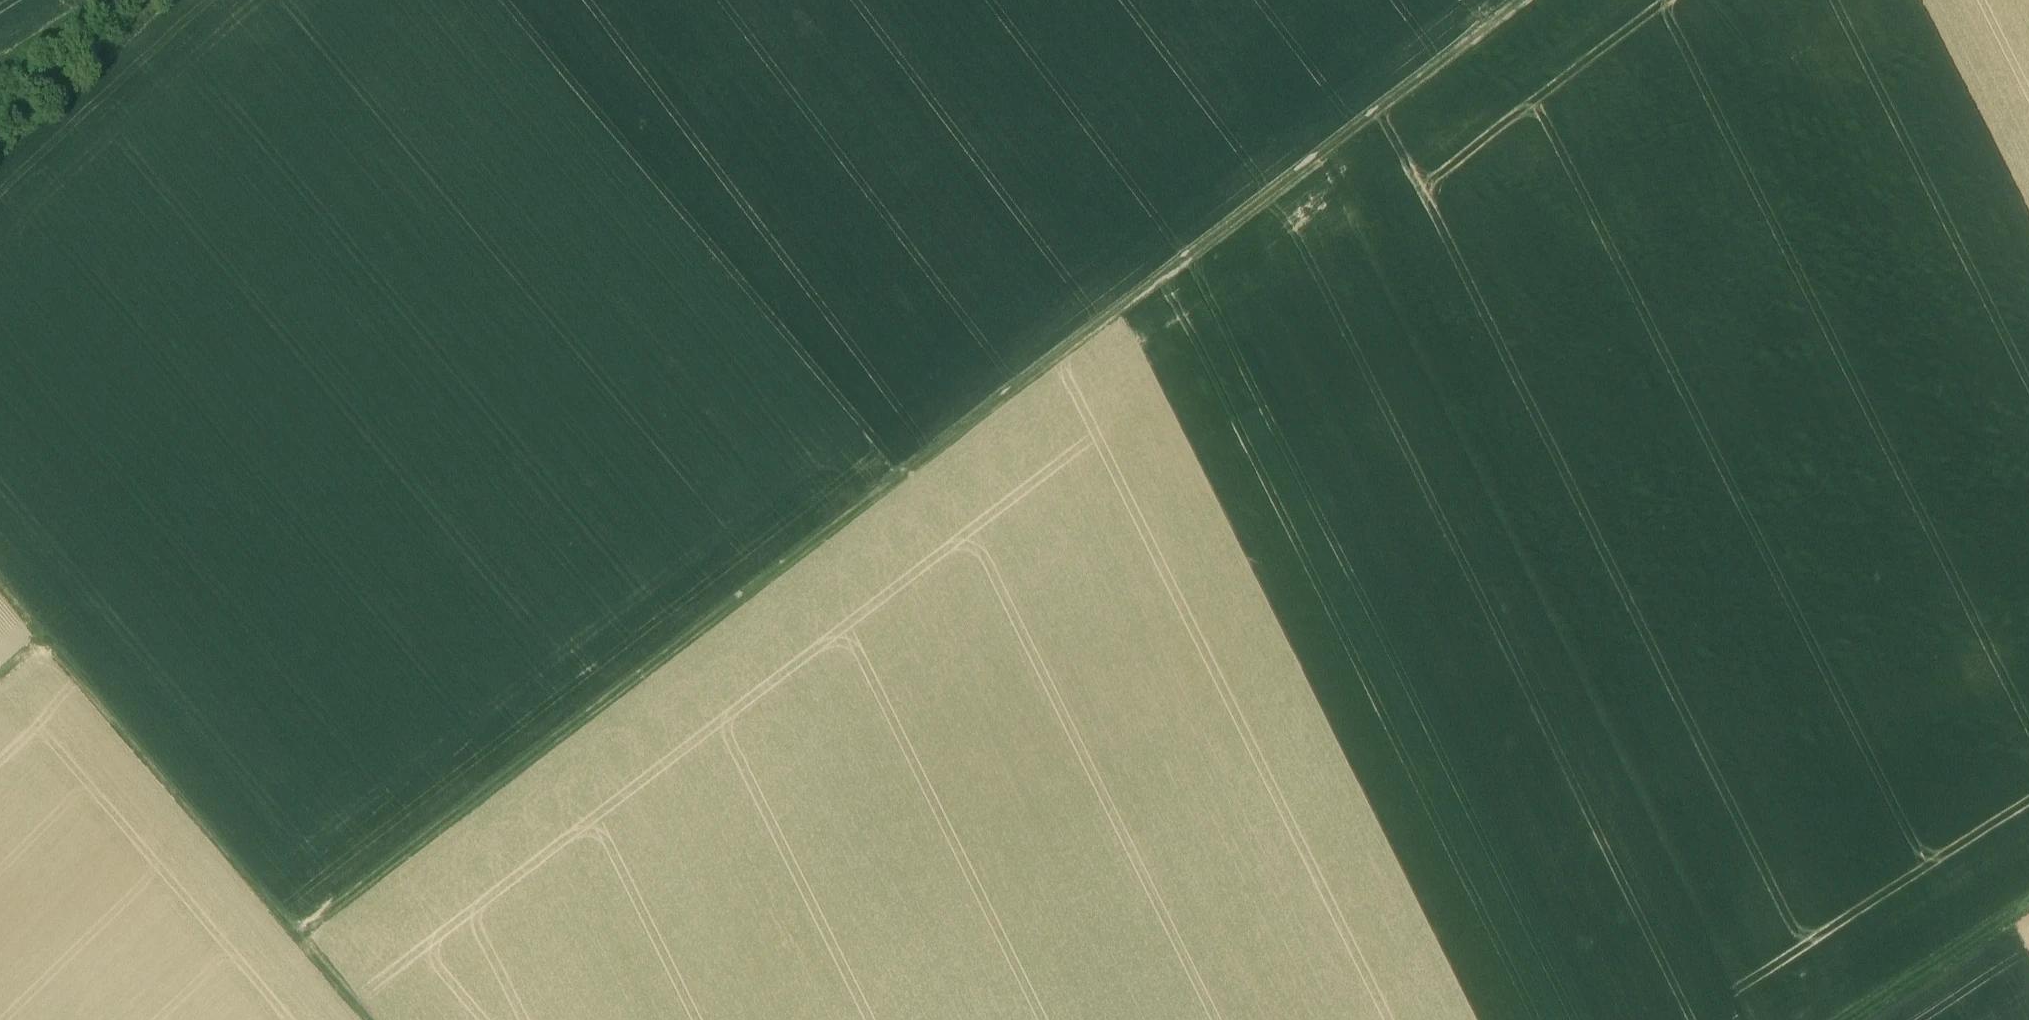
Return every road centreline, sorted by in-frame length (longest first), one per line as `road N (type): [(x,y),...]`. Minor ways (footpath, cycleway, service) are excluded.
road 1 (track): [(297,937),(1524,0)]
road 2 (track): [(368,1019),(0,580)]
road 3 (track): [(1849,1019),(2028,903)]
road 4 (track): [(0,71),(111,0)]

